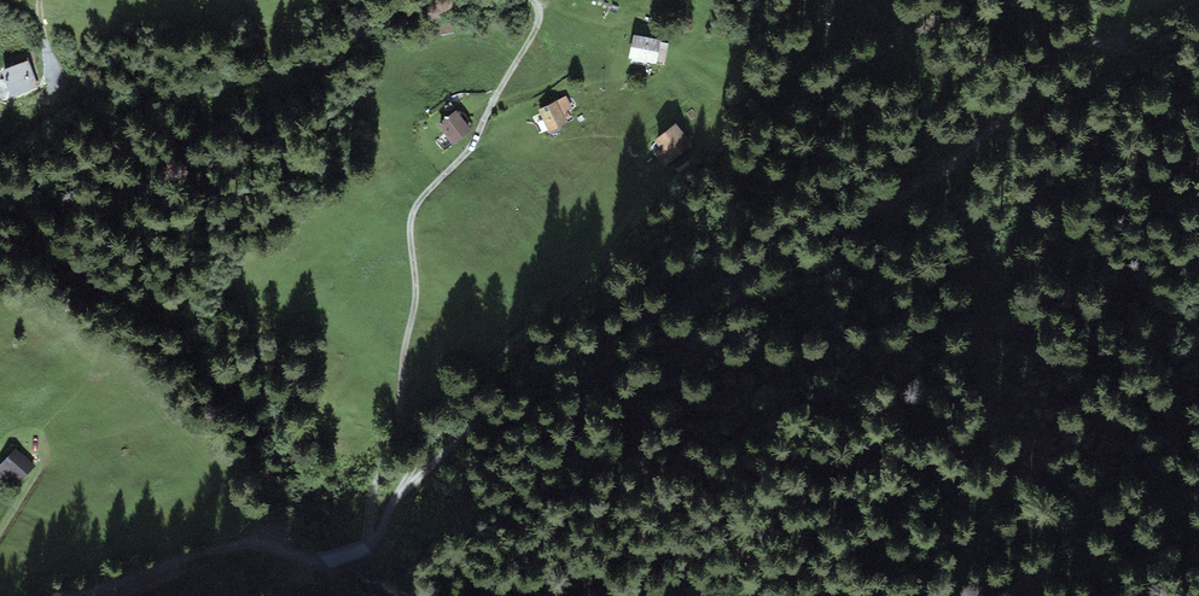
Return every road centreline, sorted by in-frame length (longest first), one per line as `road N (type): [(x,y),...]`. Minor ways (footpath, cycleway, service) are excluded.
road 1 (track): [(366,547),(409,485),(512,385),(889,202),(984,135),(1054,59),(1095,39)]
road 2 (track): [(404,491),(499,348),(583,287),(649,203),(695,174),(830,0)]
road 3 (track): [(534,0),(534,32),(472,145),(411,217),(415,310),(395,443),(373,496),(366,547)]
road 4 (track): [(59,595),(245,544),(311,562),(366,547)]

